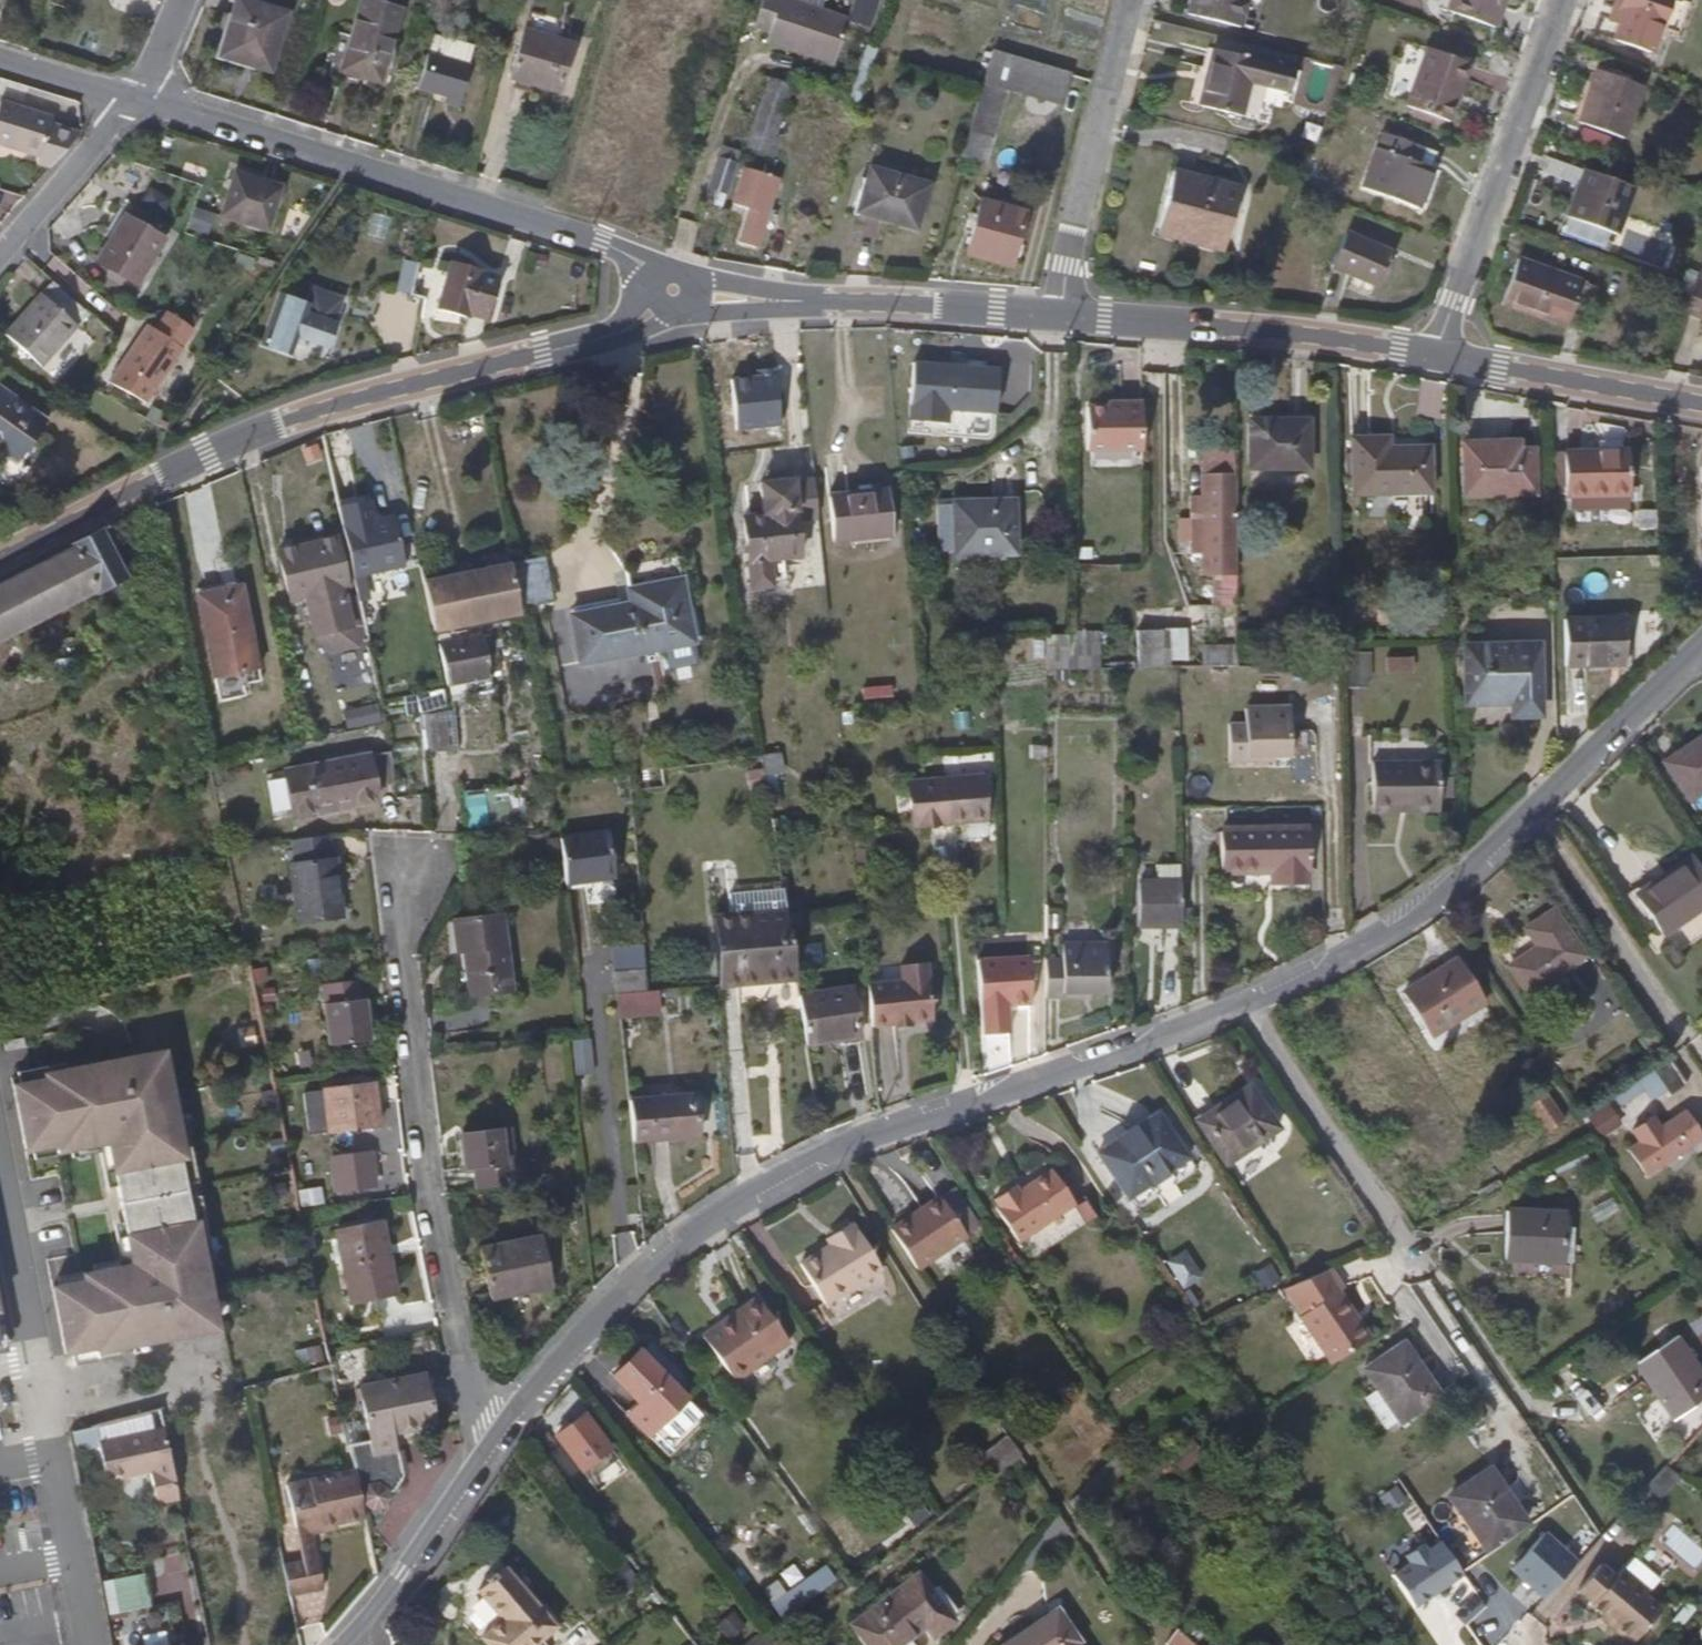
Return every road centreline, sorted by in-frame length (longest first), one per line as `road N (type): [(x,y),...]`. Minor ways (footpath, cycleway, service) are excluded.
road 1 (residential): [(1242,1005),(861,1141),(732,1204),(635,1279),(501,1431)]
road 2 (tertiary): [(0,558),(203,454),(324,405),(718,312)]
road 3 (residential): [(137,99),(632,256),(708,290),(718,312)]
road 4 (residential): [(1701,643),(1447,888),(1366,944),(1242,1005)]
road 5 (residential): [(501,1431),(472,1405),(429,1214),(399,932),(411,863)]
road 6 (tertiary): [(1053,314),(1436,356)]
road 7 (residential): [(1571,0),(1436,356)]
road 8 (tertiary): [(718,312),(889,304),(1053,314)]
road 9 (residential): [(1053,314),(1132,0)]
road 10 (residential): [(1242,1005),(1400,1238),(1400,1260)]
road 11 (tertiary): [(1436,356),(1701,405)]
road 12 (residential): [(501,1431),(346,1644)]
road 13 (residential): [(0,257),(137,99)]
road 14 (residential): [(0,58),(137,99)]

